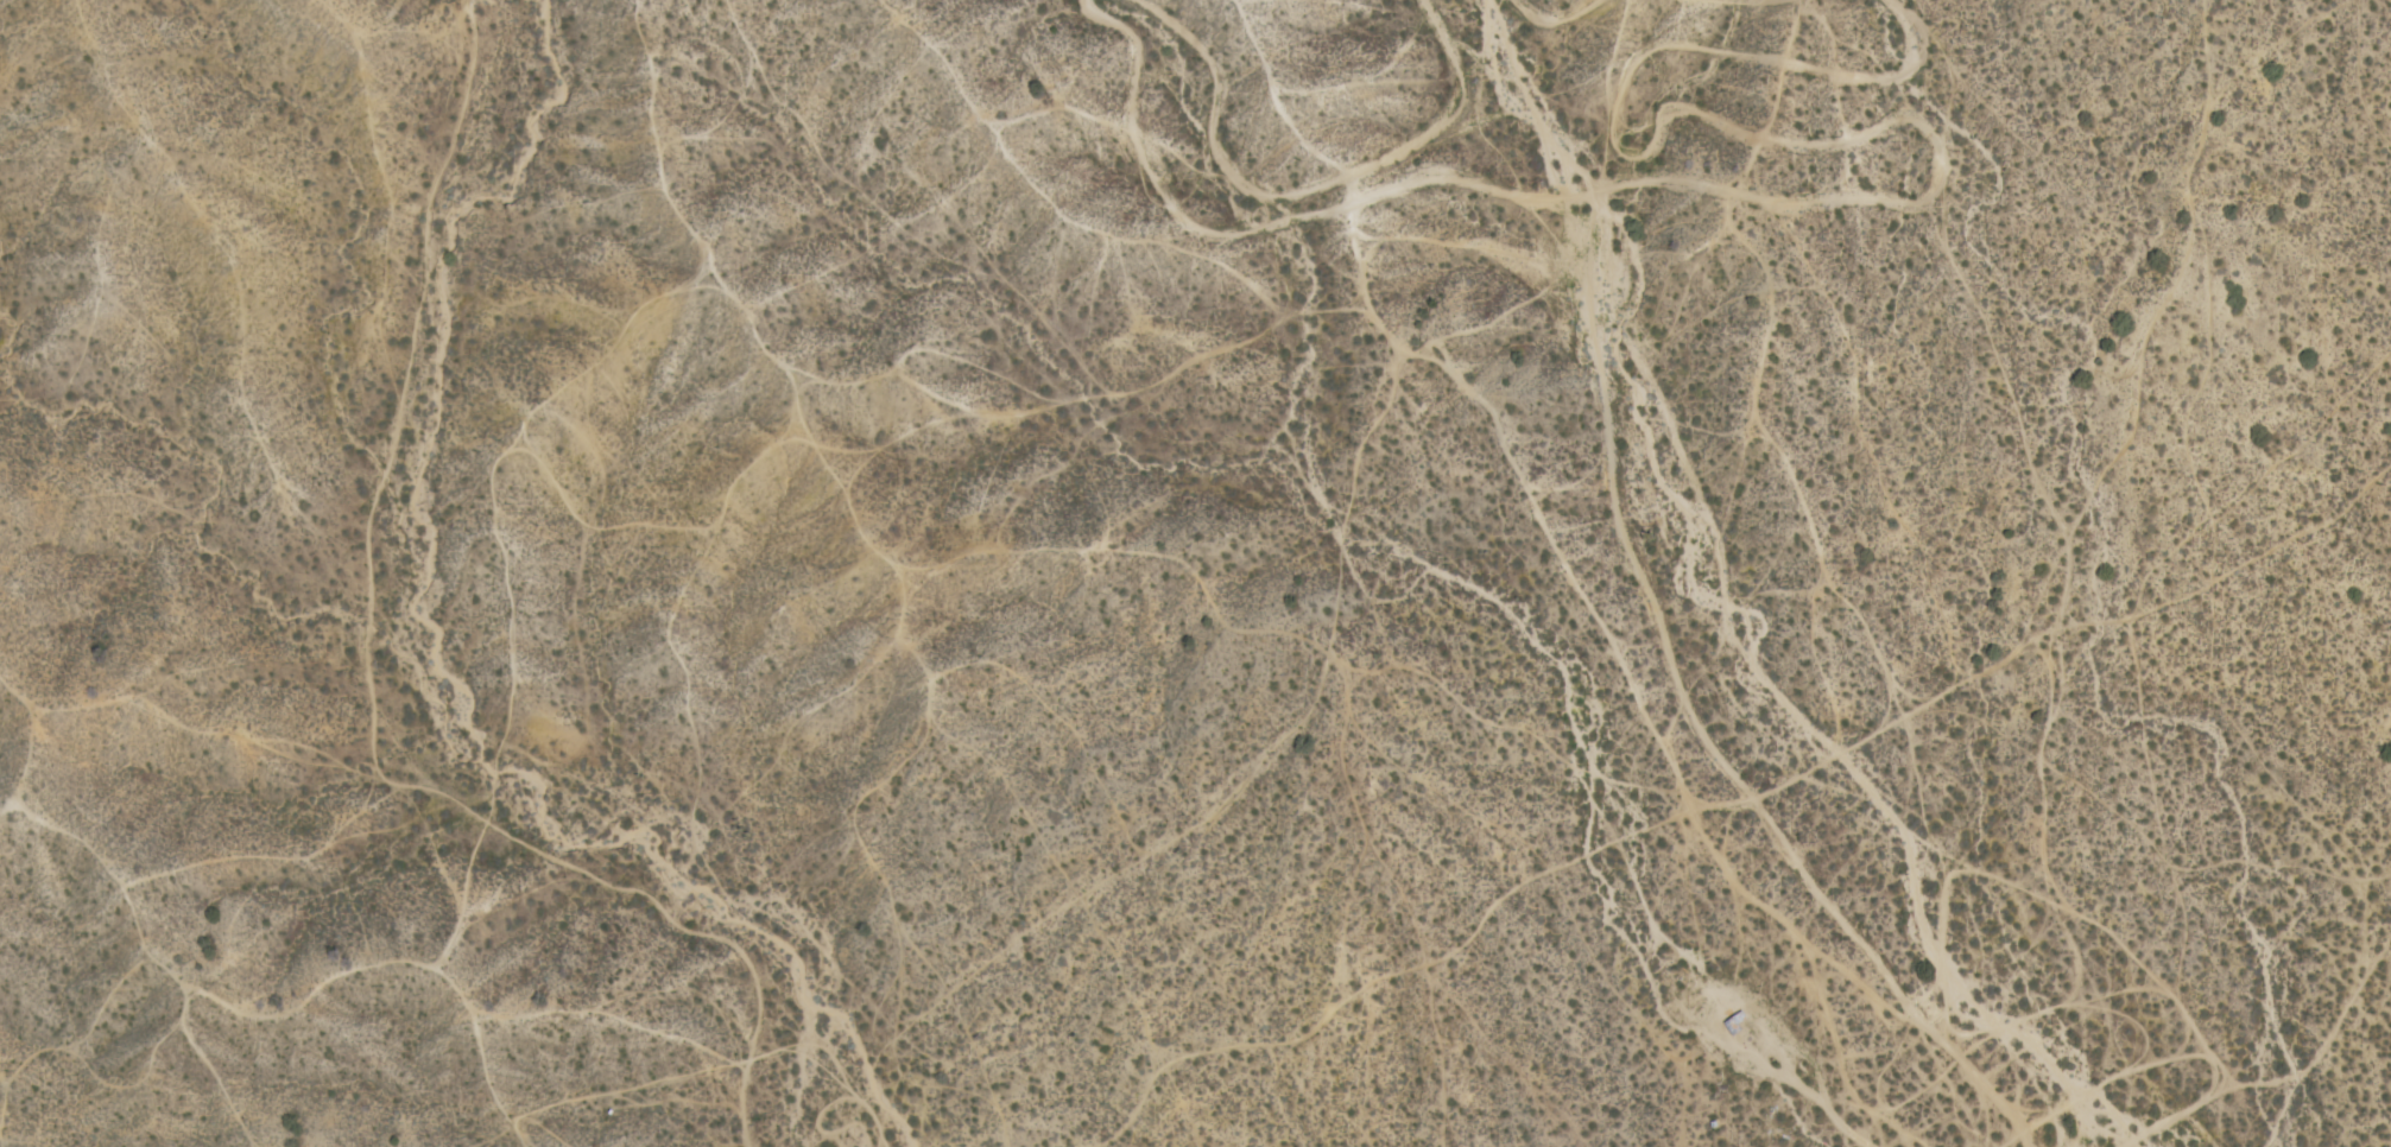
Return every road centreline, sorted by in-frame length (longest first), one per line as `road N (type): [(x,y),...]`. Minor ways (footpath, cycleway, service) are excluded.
road 1 (track): [(466,0),(457,95),(403,262),(401,424),(366,563),(371,664),(416,781),(448,817),(745,974),(761,1034),(747,1086),(746,1146)]

